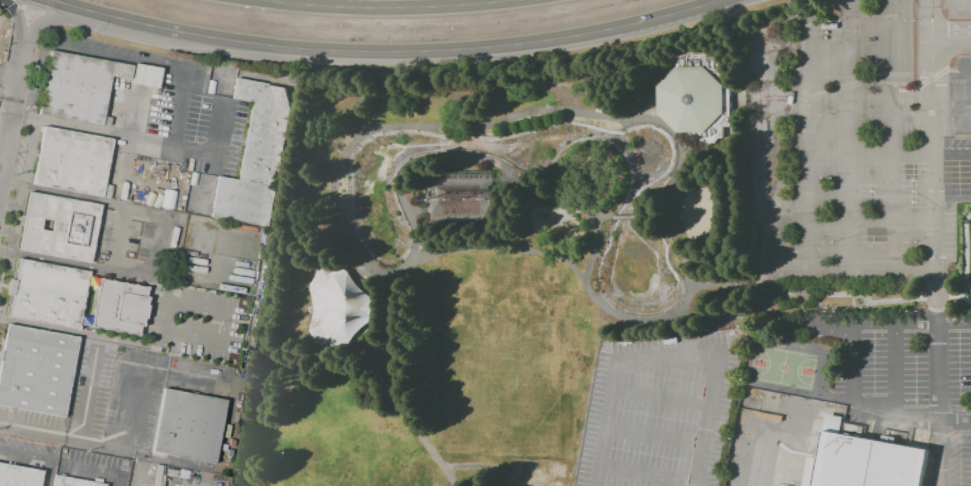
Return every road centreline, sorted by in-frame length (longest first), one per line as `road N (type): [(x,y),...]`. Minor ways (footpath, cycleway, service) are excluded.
road 1 (trunk): [(53,0),(192,35),(362,51),(522,45),(718,0)]
road 2 (trunk): [(515,0),(440,7),(254,0)]

